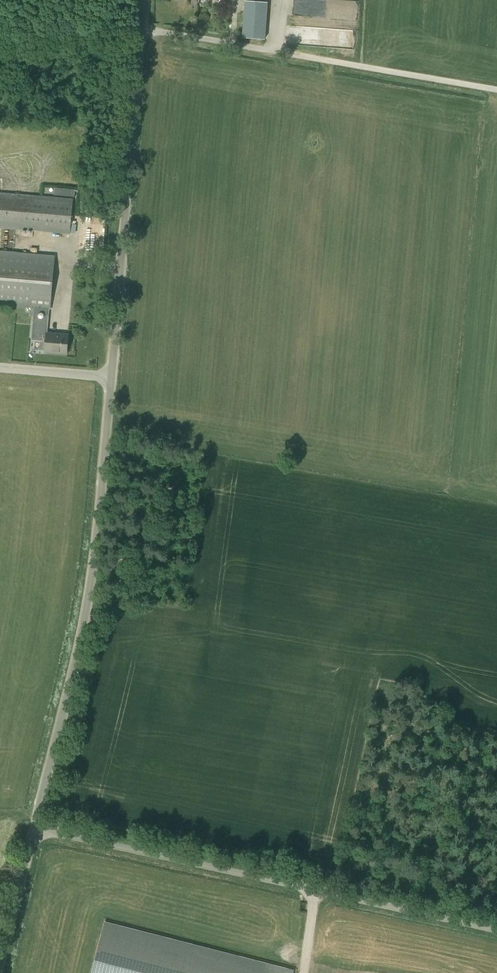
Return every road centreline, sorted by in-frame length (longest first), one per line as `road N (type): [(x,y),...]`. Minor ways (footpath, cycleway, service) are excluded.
road 1 (tertiary): [(35,828),(101,531),(145,0)]
road 2 (unclassified): [(35,828),(496,930)]
road 3 (tertiary): [(0,967),(35,828)]

